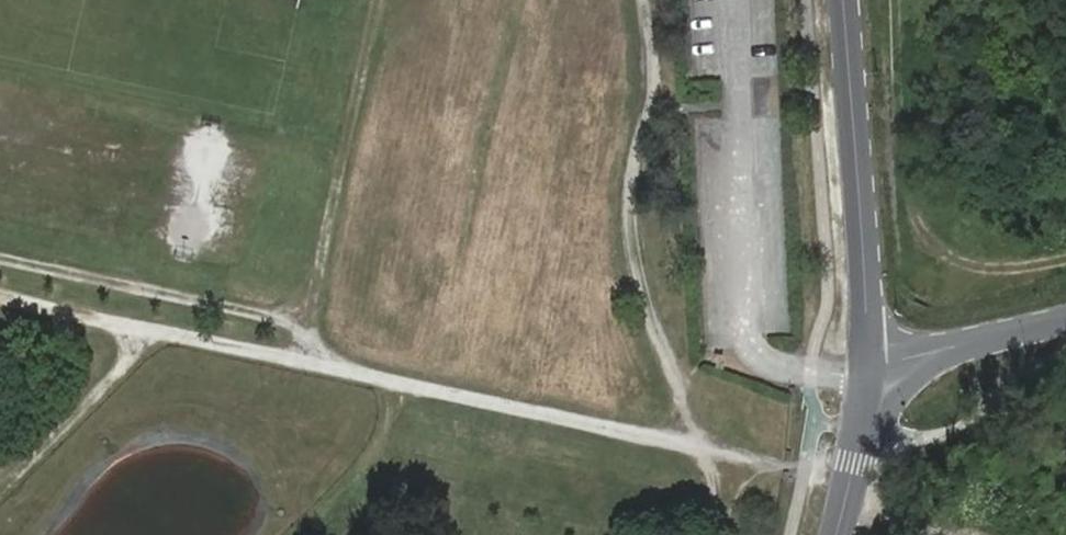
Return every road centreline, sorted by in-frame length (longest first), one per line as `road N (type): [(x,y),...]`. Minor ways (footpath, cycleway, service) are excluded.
road 1 (residential): [(870,368),(843,0)]
road 2 (residential): [(870,368),(1065,322)]
road 3 (residential): [(836,534),(866,431),(870,368)]

